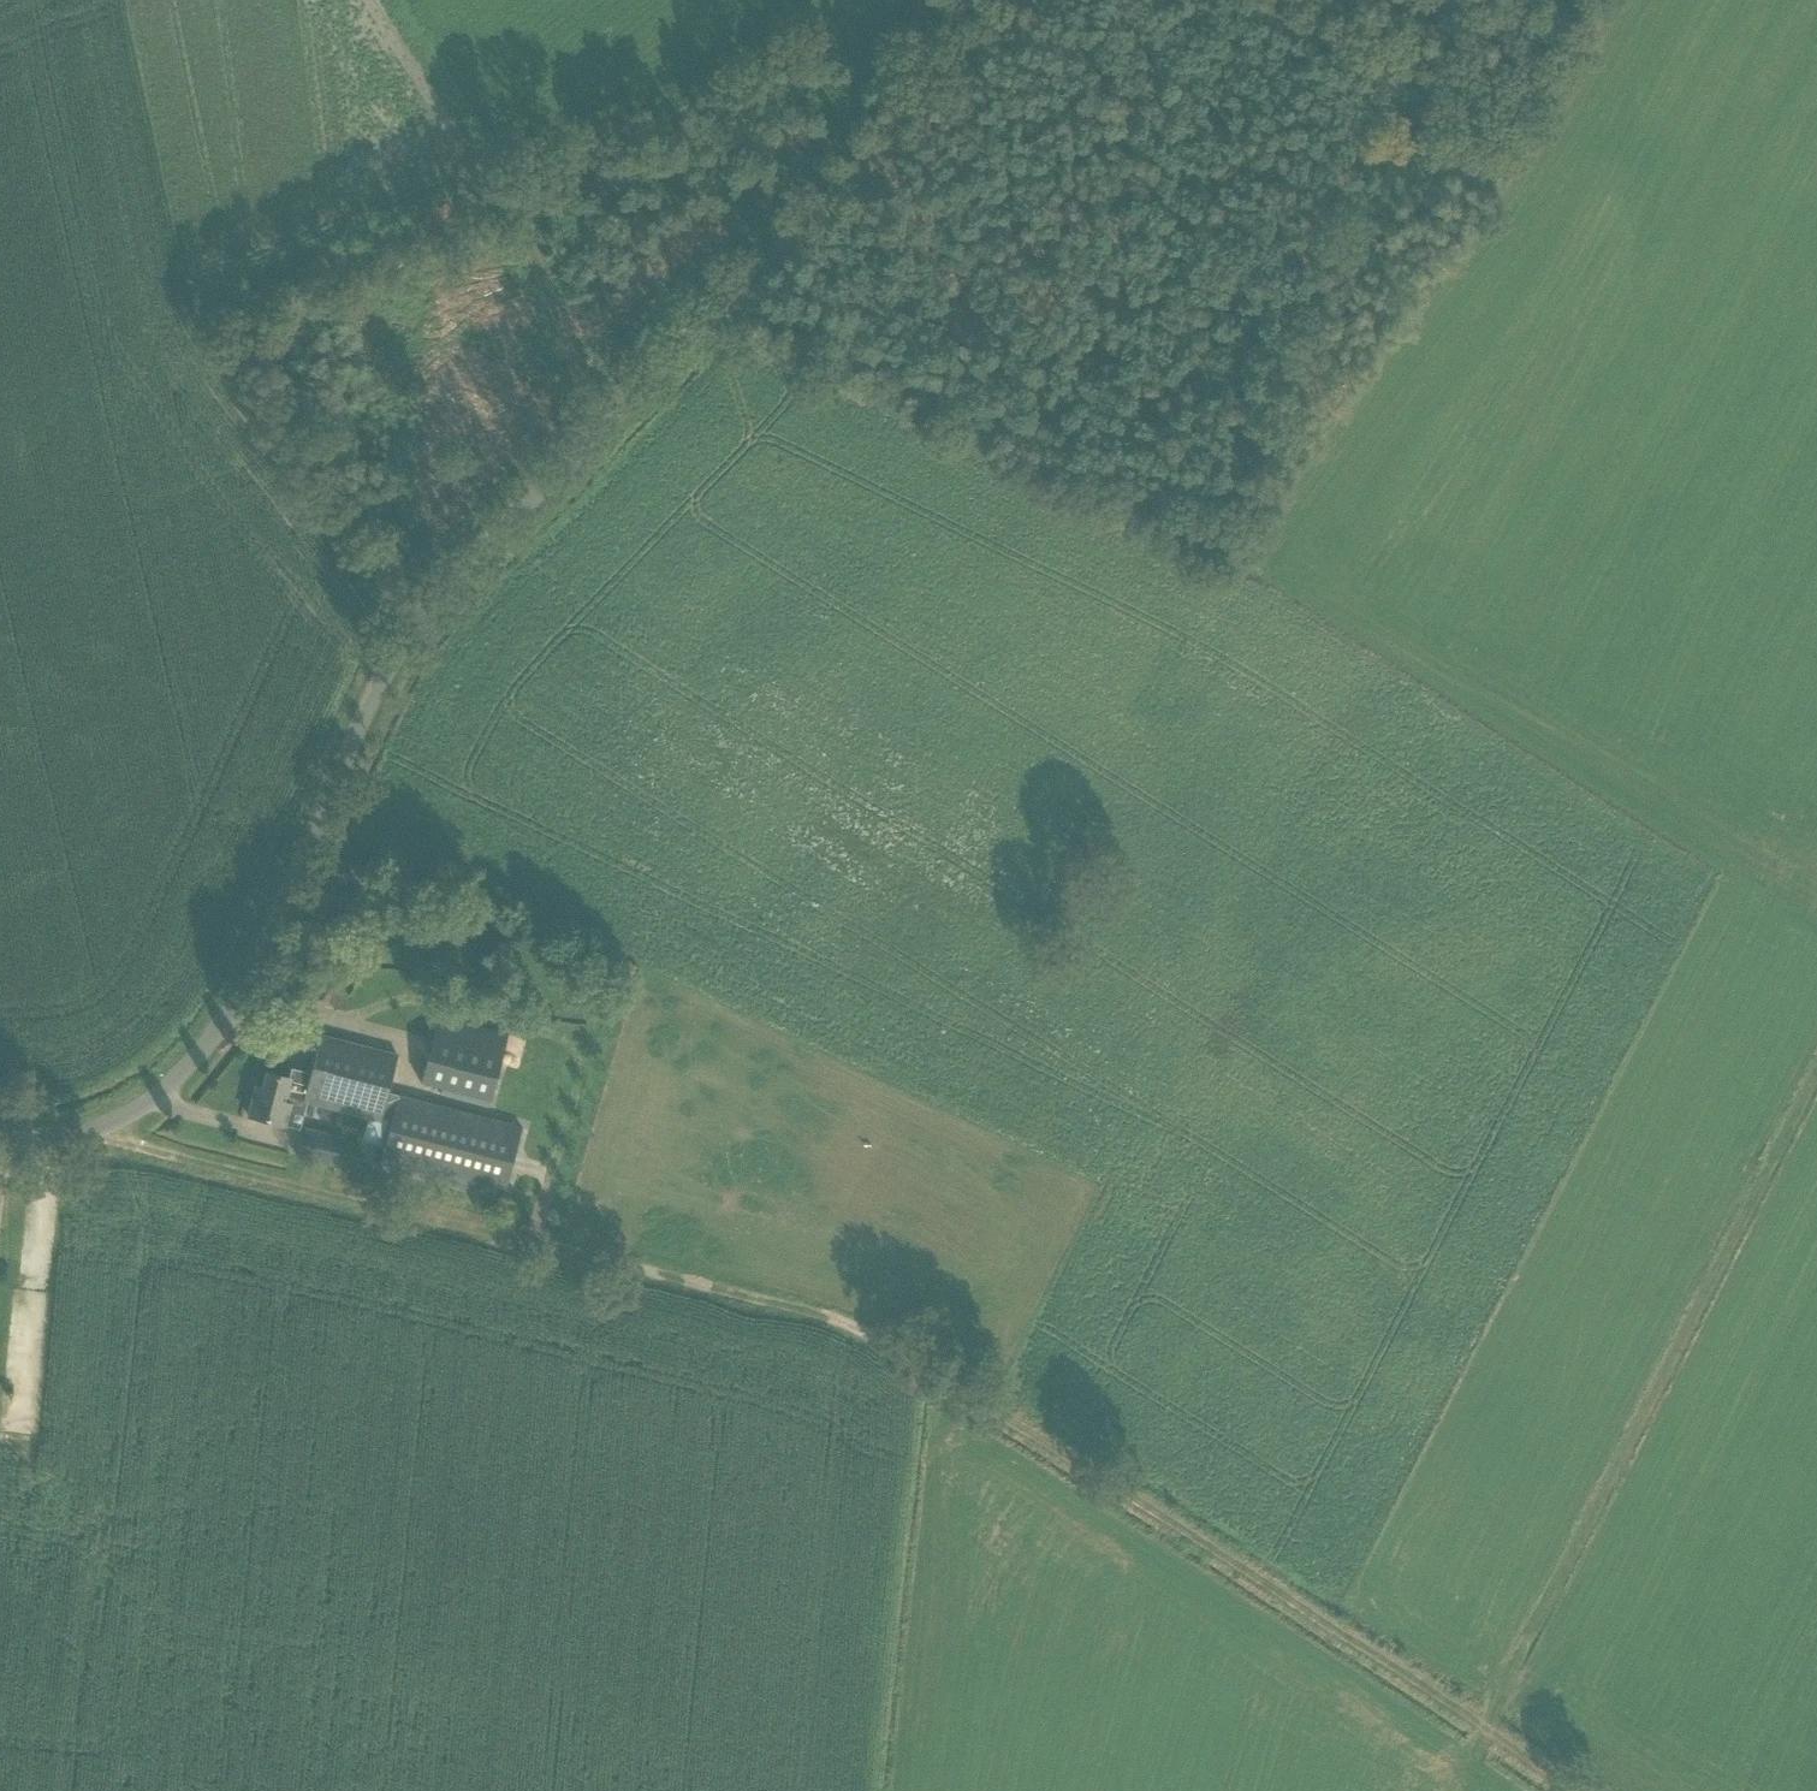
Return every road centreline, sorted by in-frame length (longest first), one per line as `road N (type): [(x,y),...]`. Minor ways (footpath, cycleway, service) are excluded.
road 1 (track): [(82,1137),(849,1329),(1595,1790)]
road 2 (unclassified): [(0,1139),(47,1144),(82,1137),(142,1103),(219,1034),(273,943),(381,692),(438,601),(1034,0)]

